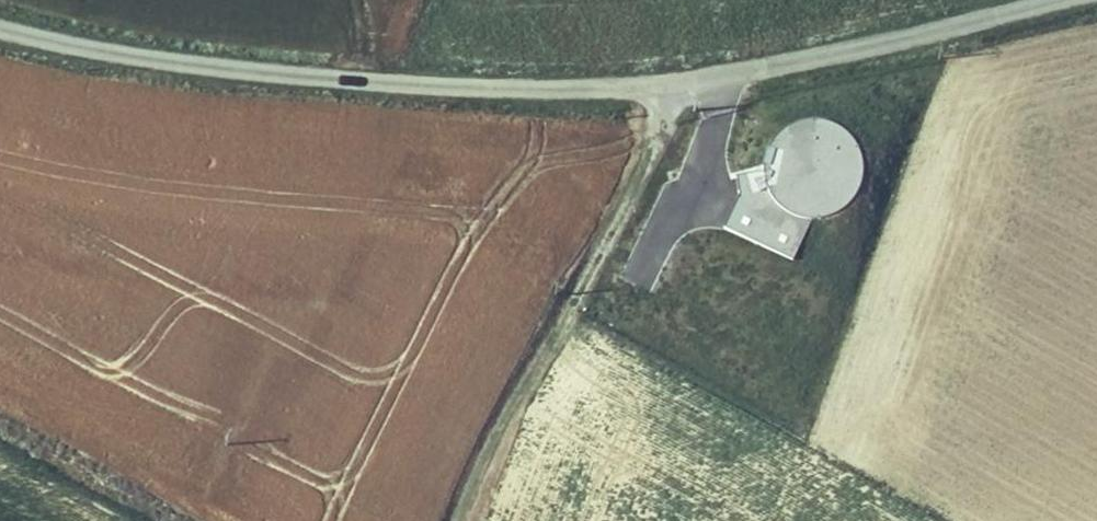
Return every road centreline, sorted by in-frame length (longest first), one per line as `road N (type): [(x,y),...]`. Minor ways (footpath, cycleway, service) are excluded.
road 1 (unclassified): [(0,26),(279,74),(410,85),(653,86),(1067,0)]
road 2 (track): [(653,86),(652,136),(638,183),(458,520)]

